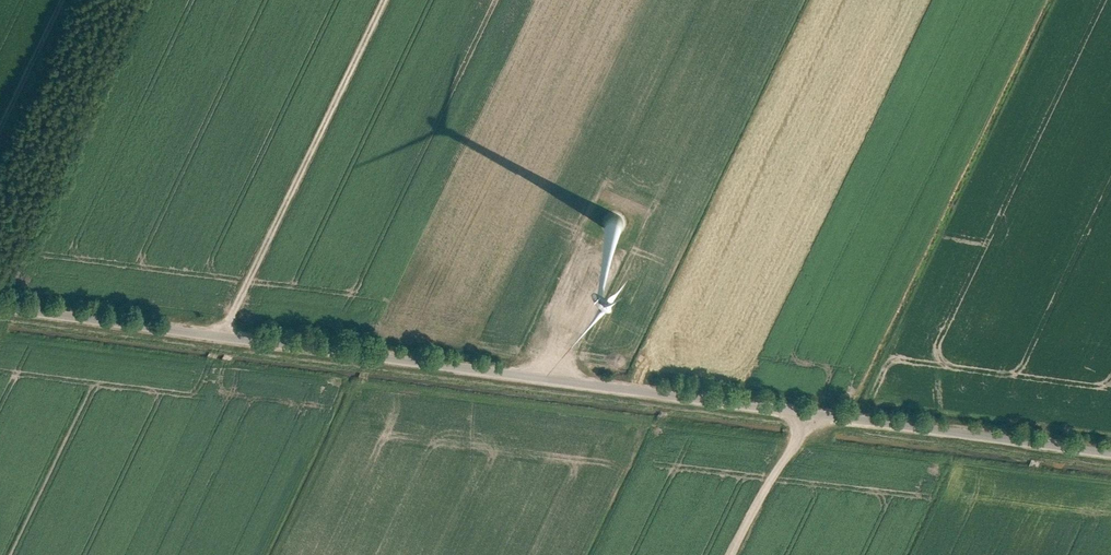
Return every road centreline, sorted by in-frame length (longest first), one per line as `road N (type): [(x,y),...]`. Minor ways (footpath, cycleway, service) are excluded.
road 1 (unclassified): [(0,303),(1110,453)]
road 2 (track): [(222,333),(386,0)]
road 3 (track): [(814,413),(768,475),(729,554)]
road 4 (track): [(561,379),(621,249)]
road 5 (track): [(60,0),(0,126)]

